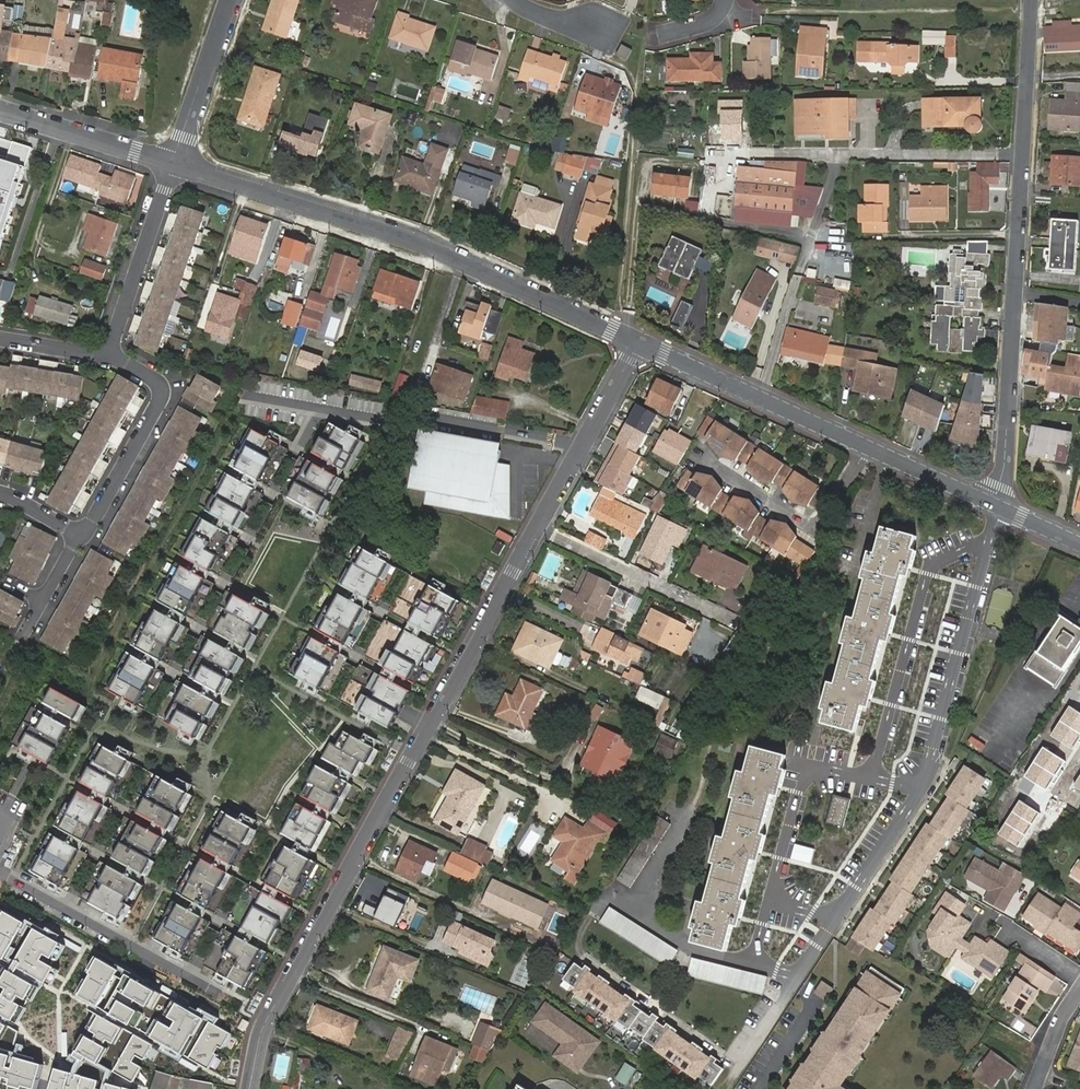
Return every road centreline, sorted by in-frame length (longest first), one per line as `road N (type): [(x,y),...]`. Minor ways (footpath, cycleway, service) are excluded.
road 1 (residential): [(638,342),(262,1033),(249,1088)]
road 2 (residential): [(1001,506),(916,800),(795,976)]
road 3 (residential): [(1032,0),(1001,506)]
road 4 (tertiary): [(638,342),(425,243),(176,161)]
road 5 (tertiary): [(868,446),(638,342)]
road 6 (residential): [(703,460),(816,531),(868,446)]
road 7 (residential): [(80,534),(95,522),(163,390),(111,355)]
road 8 (residential): [(111,355),(176,161)]
road 9 (unclassified): [(176,161),(0,108)]
road 10 (residential): [(232,0),(176,161)]
road 11 (tertiary): [(1001,506),(868,446)]

